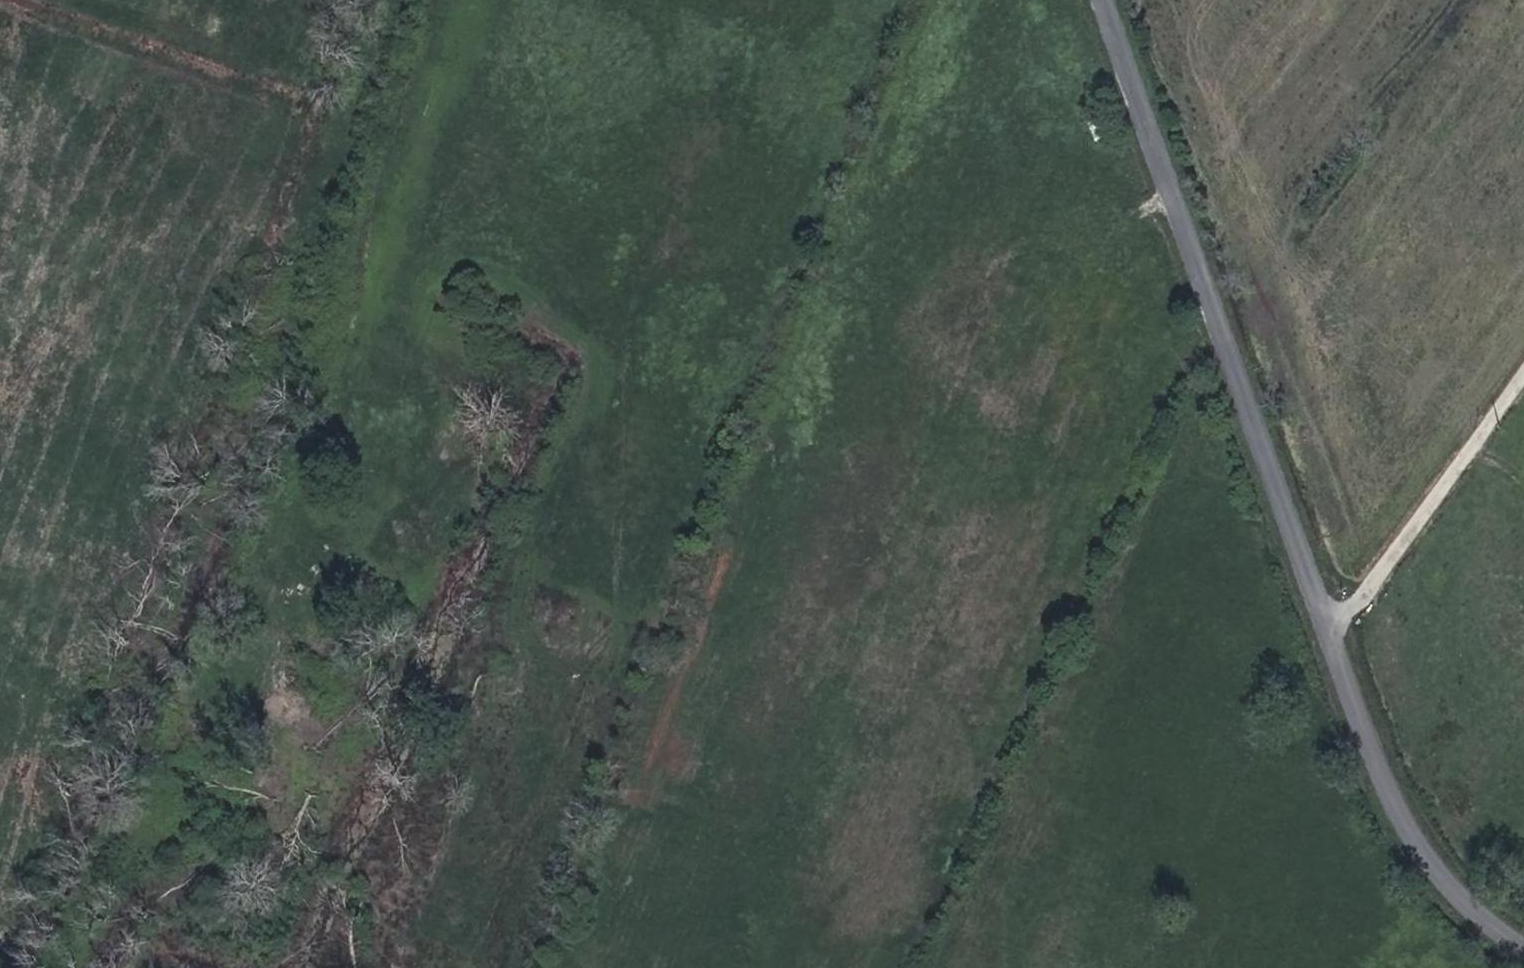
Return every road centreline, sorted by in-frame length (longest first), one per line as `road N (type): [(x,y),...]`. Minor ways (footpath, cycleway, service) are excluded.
road 1 (tertiary): [(1103,0),(1378,772),(1412,838),(1464,905),(1523,950)]

